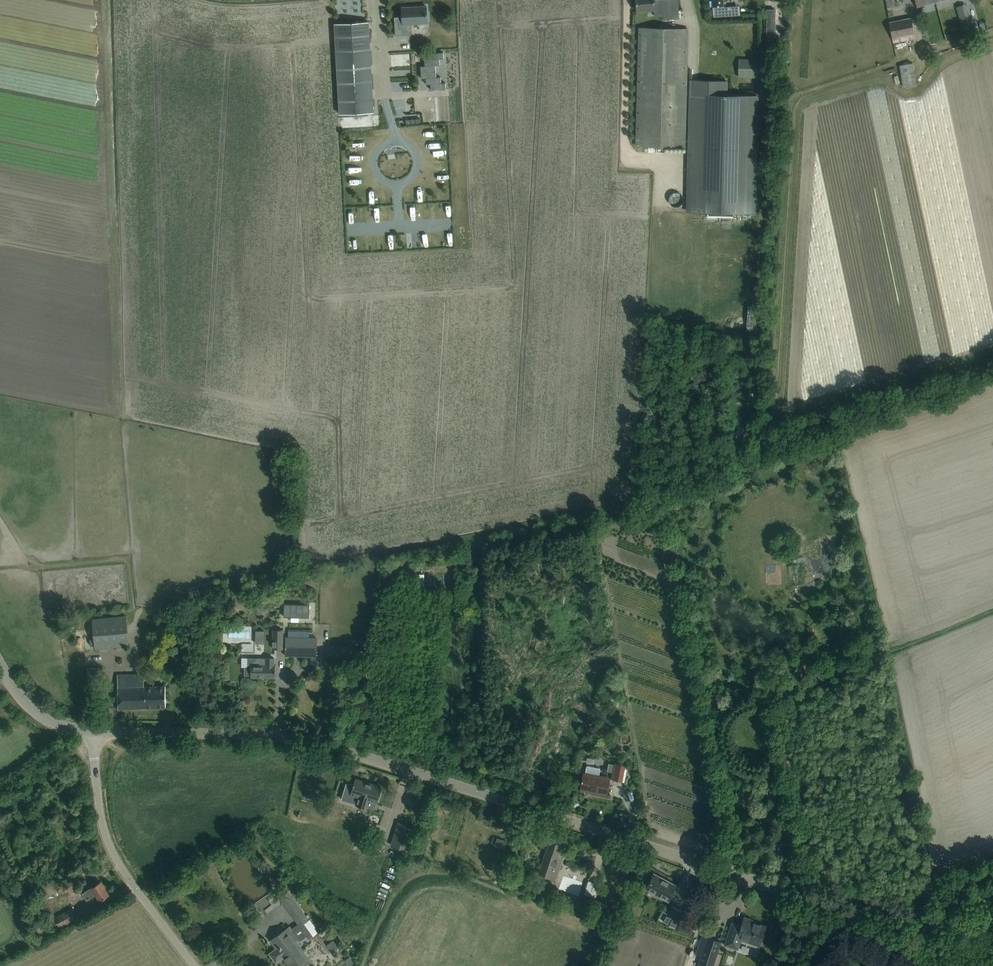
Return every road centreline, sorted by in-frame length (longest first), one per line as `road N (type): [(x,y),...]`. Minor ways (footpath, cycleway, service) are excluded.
road 1 (unclassified): [(992,924),(829,905),(549,813),(289,739),(93,731)]
road 2 (unclassified): [(193,965),(111,849),(93,731)]

